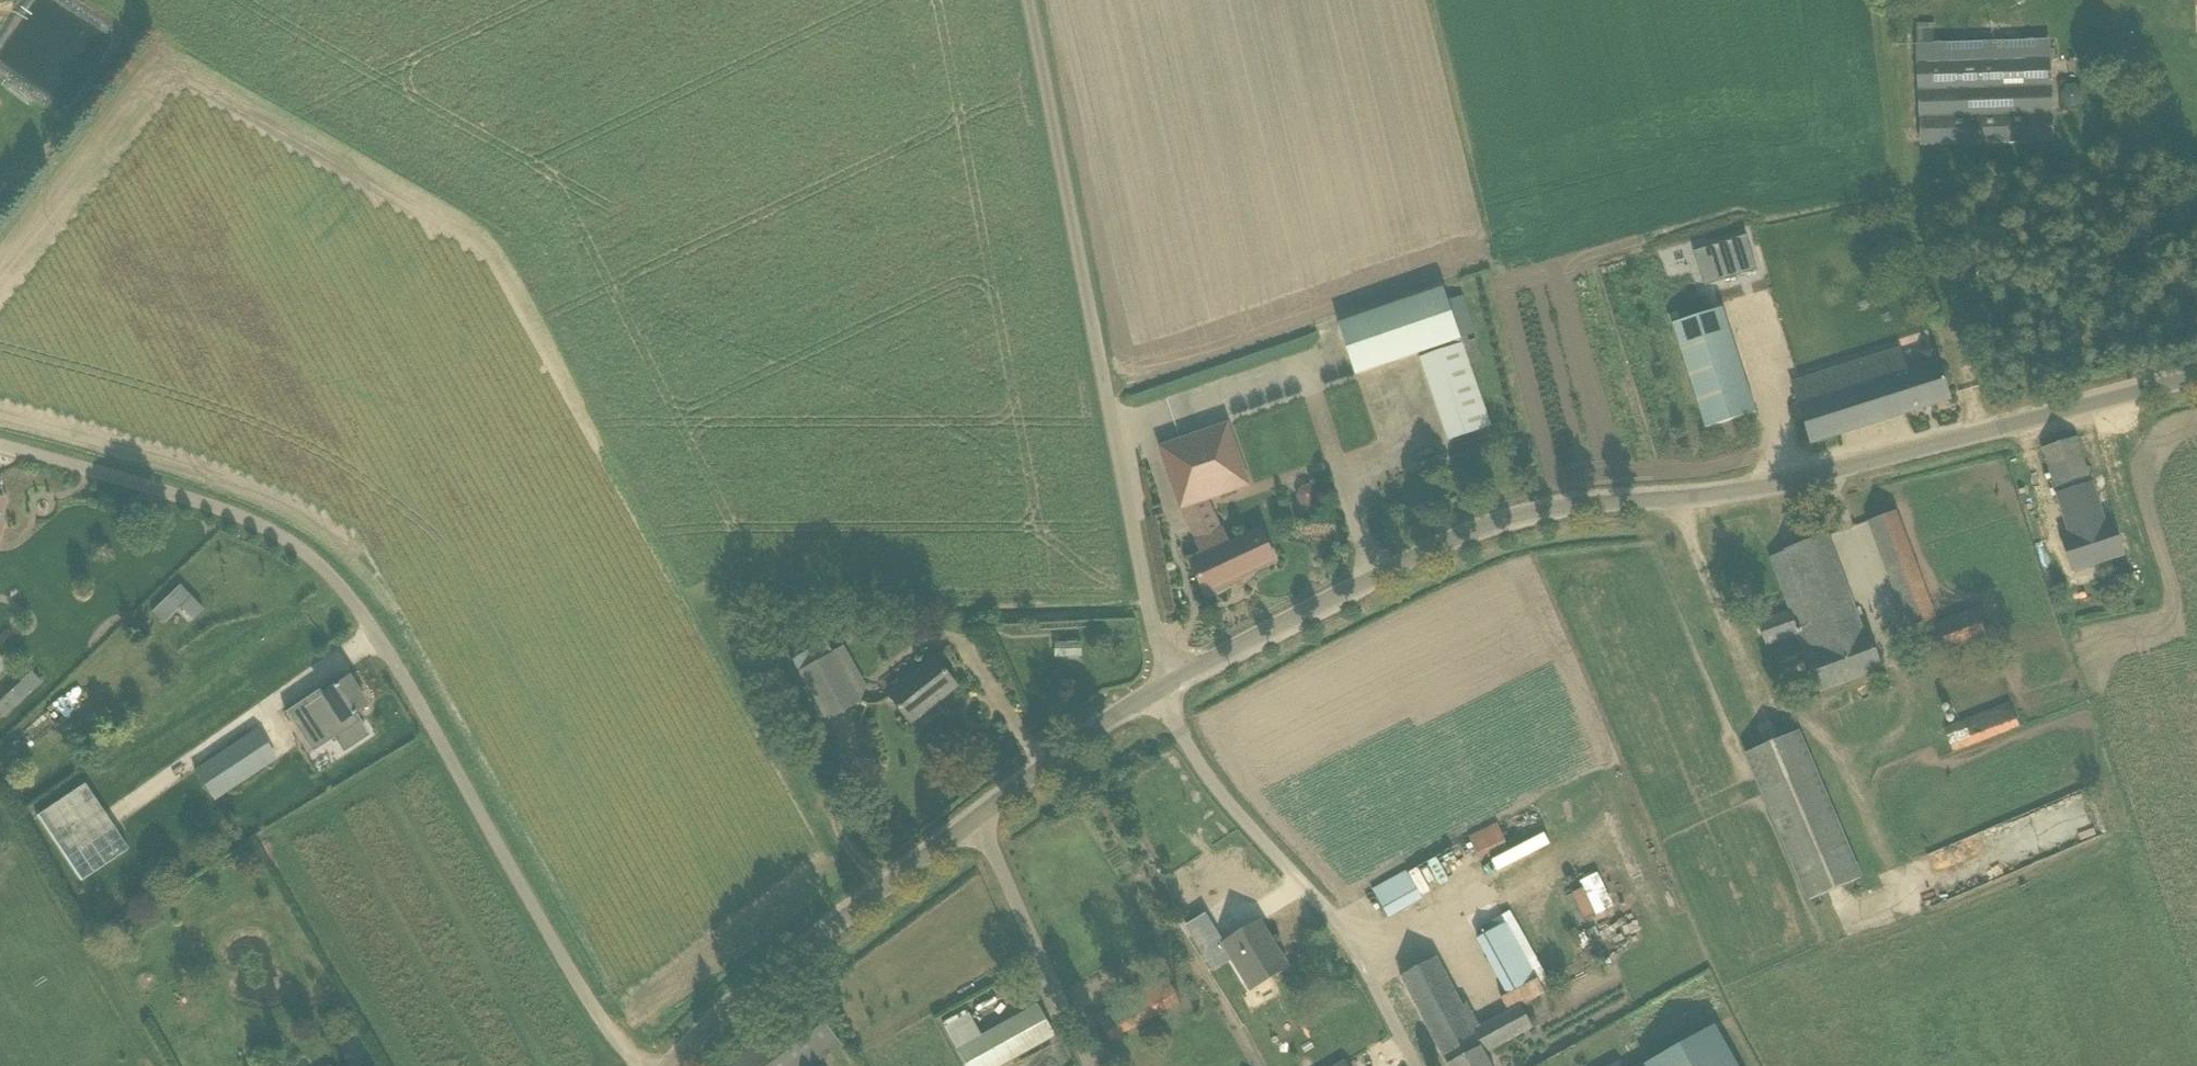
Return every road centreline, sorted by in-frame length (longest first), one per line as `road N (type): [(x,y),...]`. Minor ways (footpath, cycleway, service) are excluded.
road 1 (unclassified): [(1178,676),(1456,538),(1532,512),(1761,489),(2196,378)]
road 2 (unclassified): [(645,1065),(581,988),(391,655),(339,579),(181,496),(0,447)]
road 3 (unclassified): [(1178,676),(1152,628),(1029,0)]
road 4 (unclassified): [(672,1065),(756,984),(977,814)]
road 5 (unclassified): [(977,814),(1092,1065)]
road 6 (unclassified): [(977,814),(1178,676)]

